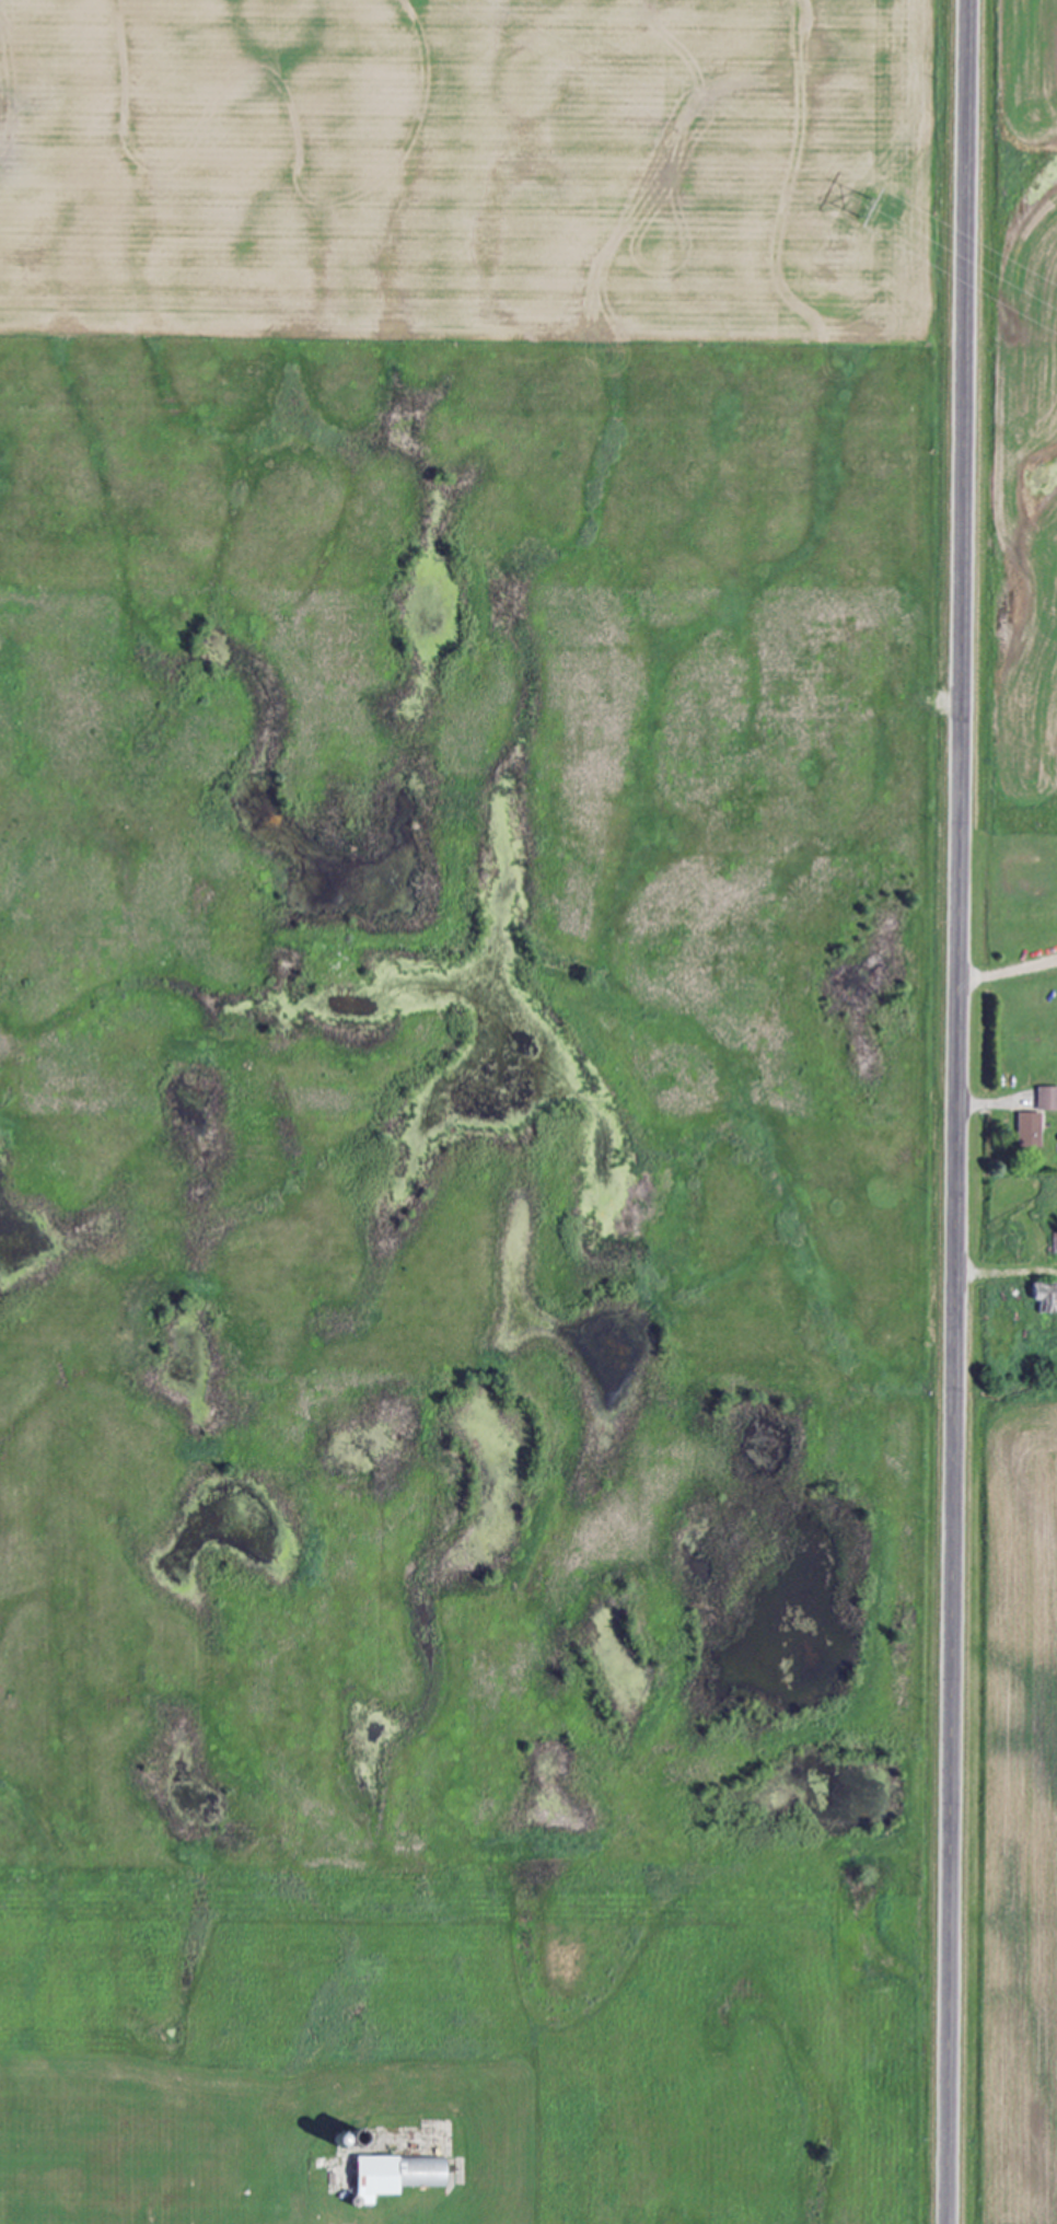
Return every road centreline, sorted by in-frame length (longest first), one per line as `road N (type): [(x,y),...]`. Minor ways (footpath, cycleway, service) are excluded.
road 1 (residential): [(948,2223),(967,0)]

